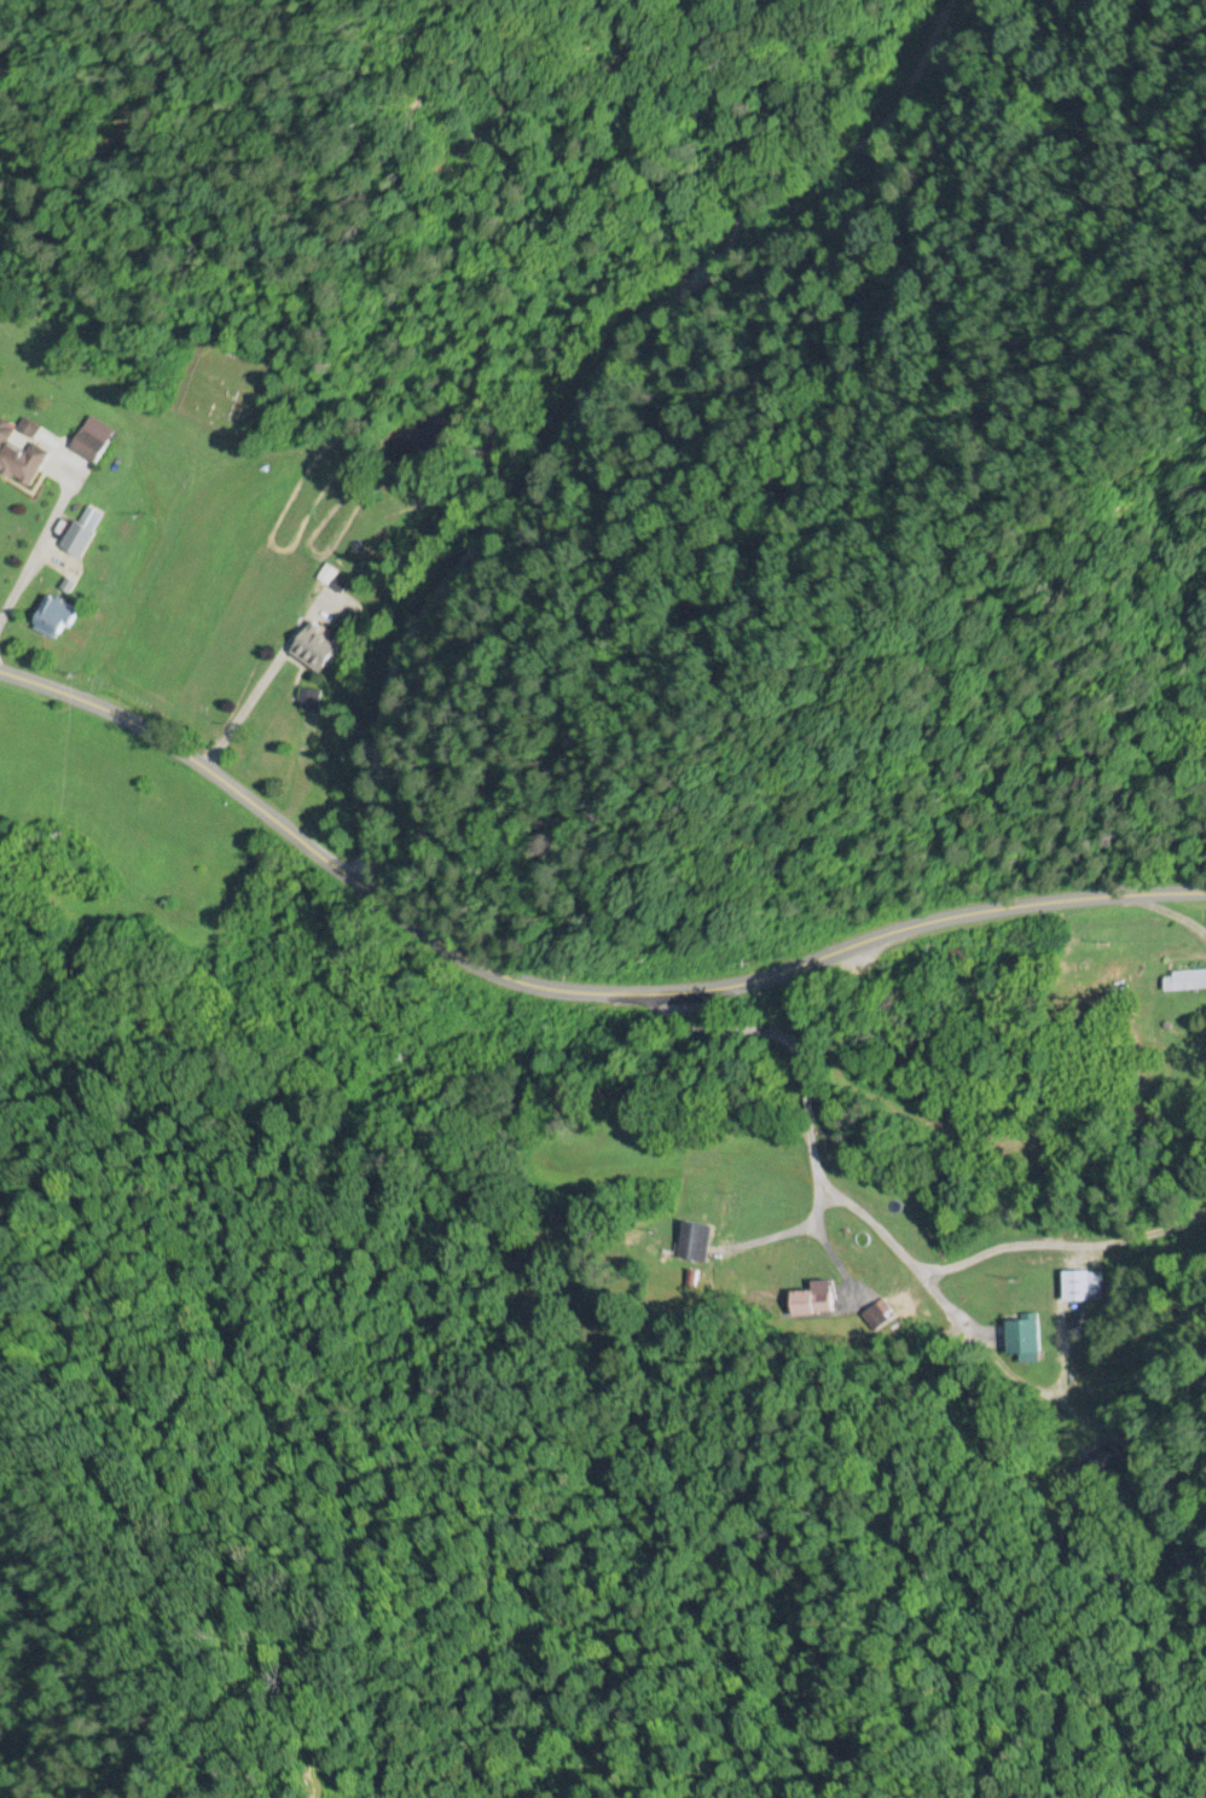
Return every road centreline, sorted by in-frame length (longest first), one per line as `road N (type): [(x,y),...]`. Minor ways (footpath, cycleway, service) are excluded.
road 1 (tertiary): [(0,672),(139,726),(224,778),(482,968),(527,982),(590,991),(713,987),(898,926),(1013,904),(1205,889)]
road 2 (residential): [(359,882),(379,680),(416,621),(602,379),(637,319),(727,234),(761,169),(789,138),(889,77),(947,0)]

